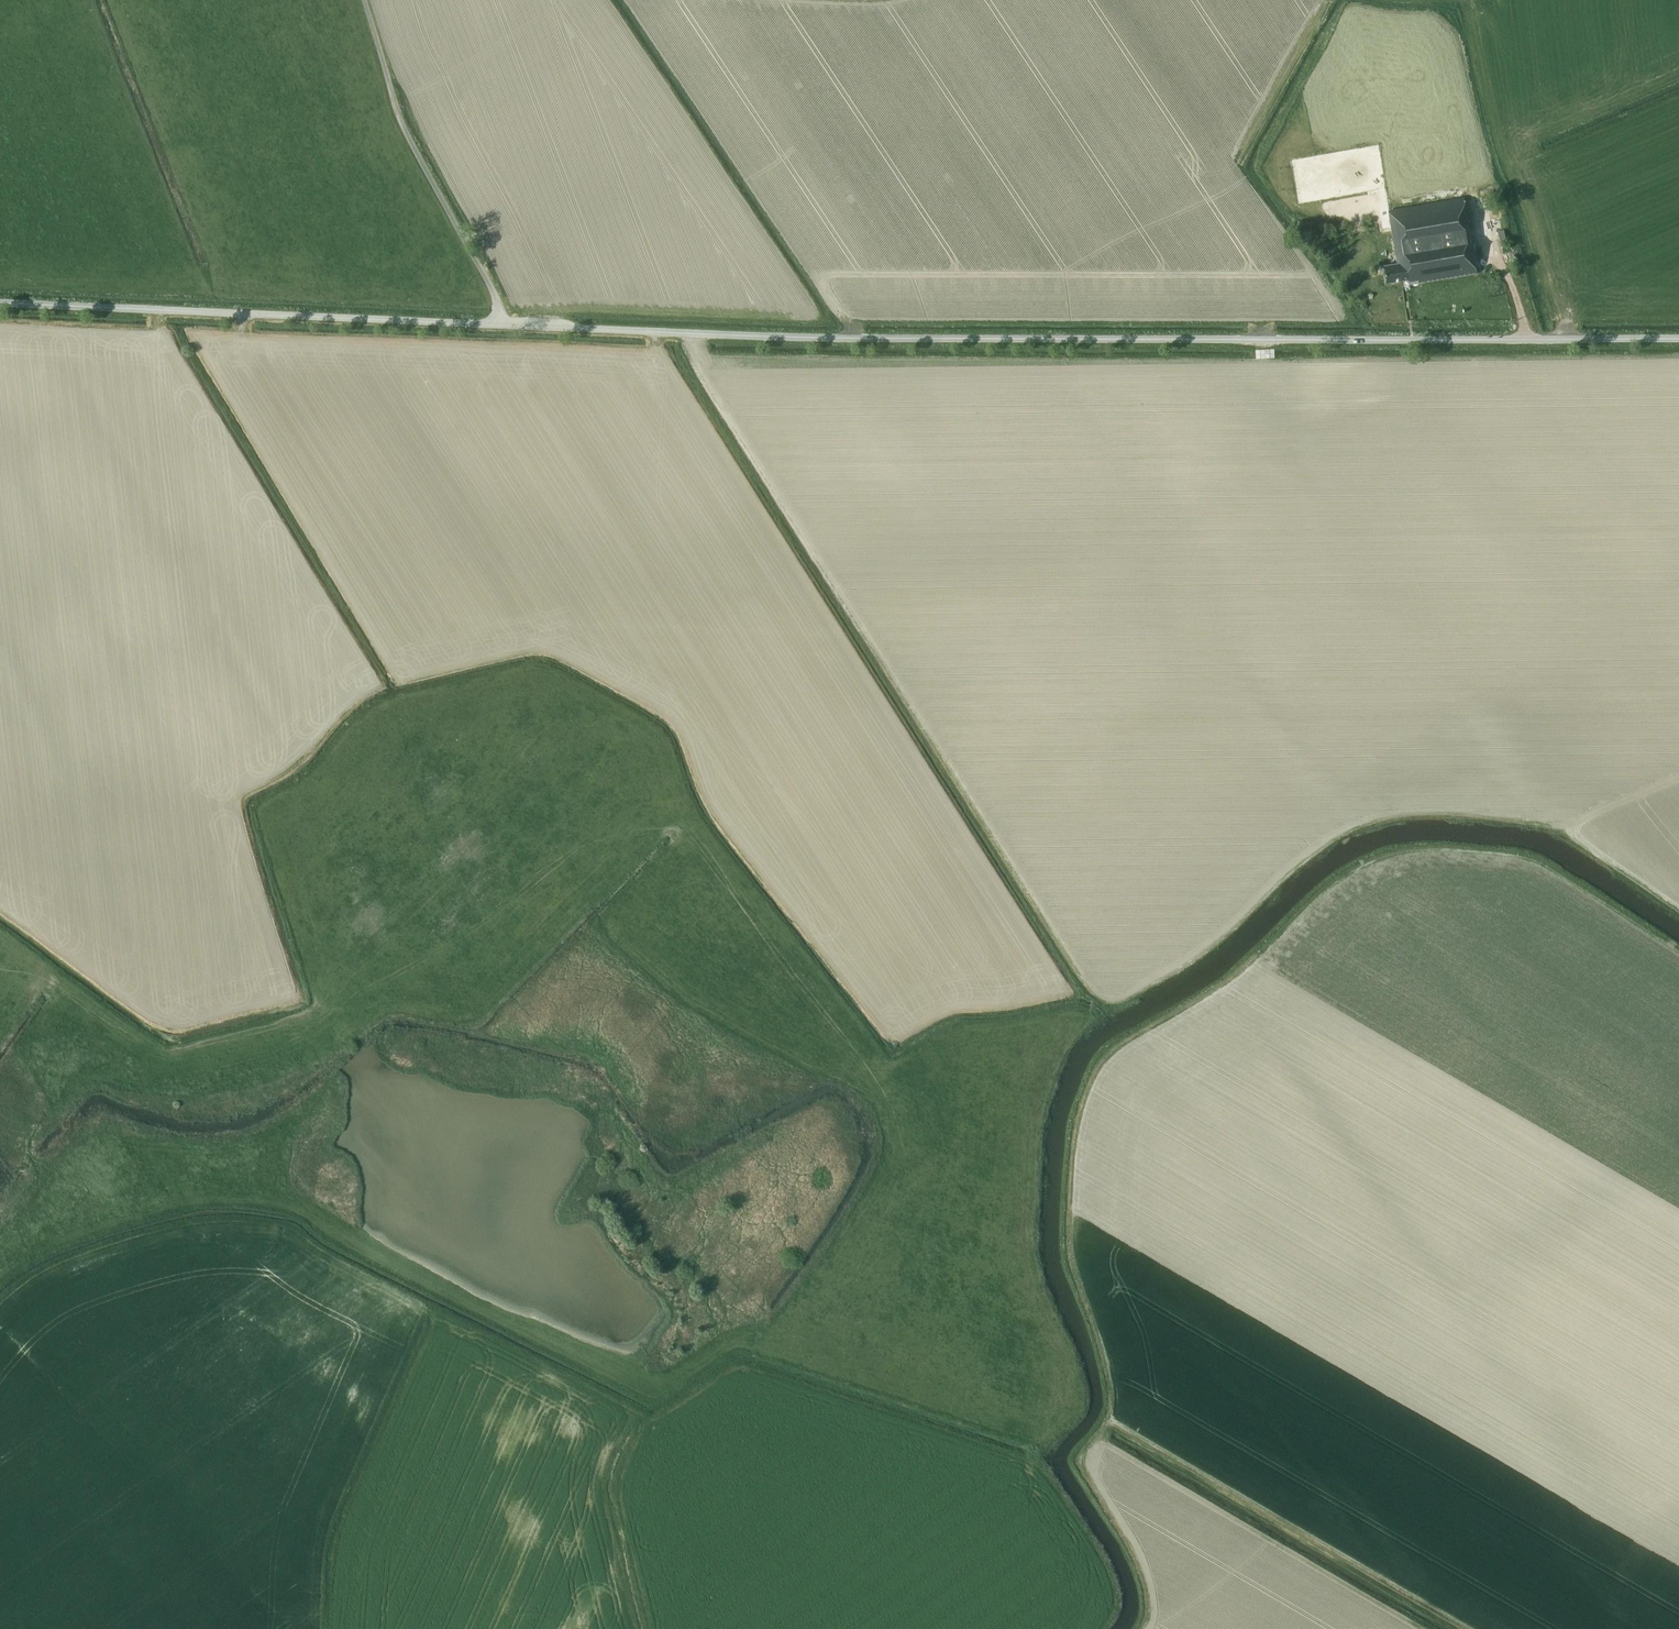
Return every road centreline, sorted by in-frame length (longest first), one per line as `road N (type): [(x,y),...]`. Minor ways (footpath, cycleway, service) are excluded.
road 1 (tertiary): [(0,305),(806,337),(1678,338)]
road 2 (track): [(1134,1628),(1143,1618),(1138,1573),(1073,1462),(1107,1404),(1065,1263),(1063,1220),(1075,1119),(1103,1053),(1244,966),(1349,865),(1383,852),(1534,858),(1678,954)]

